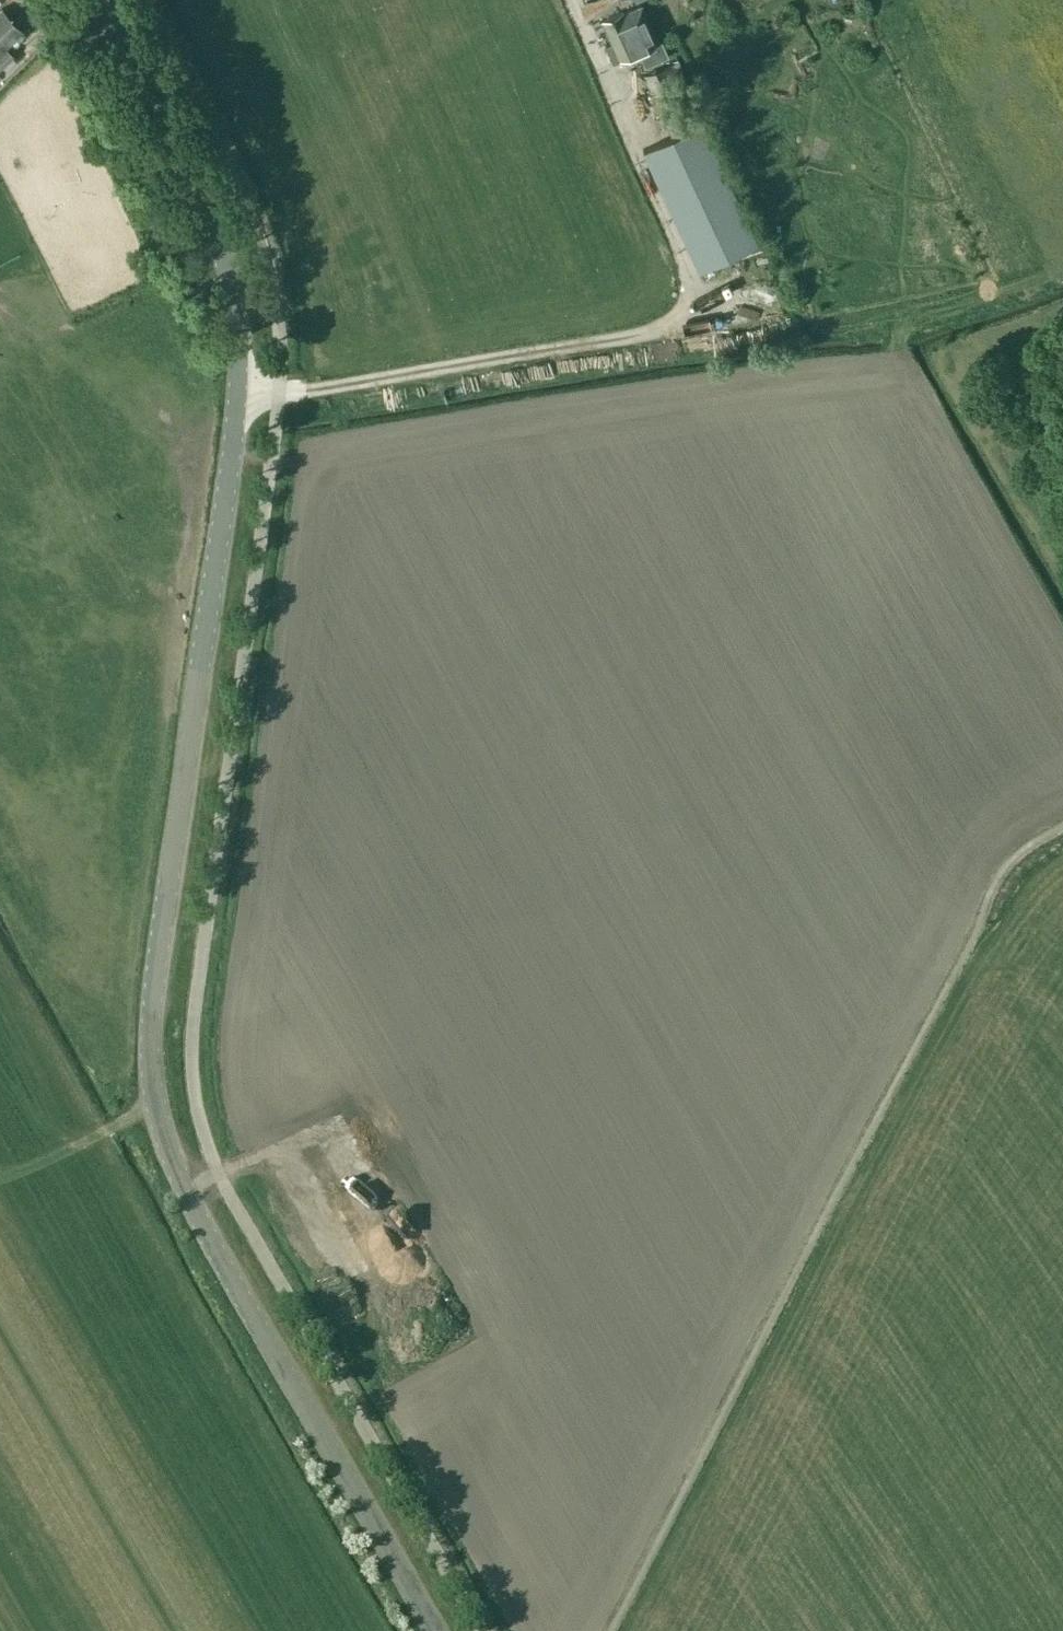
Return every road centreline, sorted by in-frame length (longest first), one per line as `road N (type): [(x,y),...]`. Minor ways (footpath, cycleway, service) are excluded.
road 1 (tertiary): [(423,1630),(254,1325),(169,1154),(156,1104),(148,1013),(241,358),(231,274),(211,219),(104,0)]
road 2 (track): [(239,393),(666,330),(683,309),(690,279),(592,46)]

